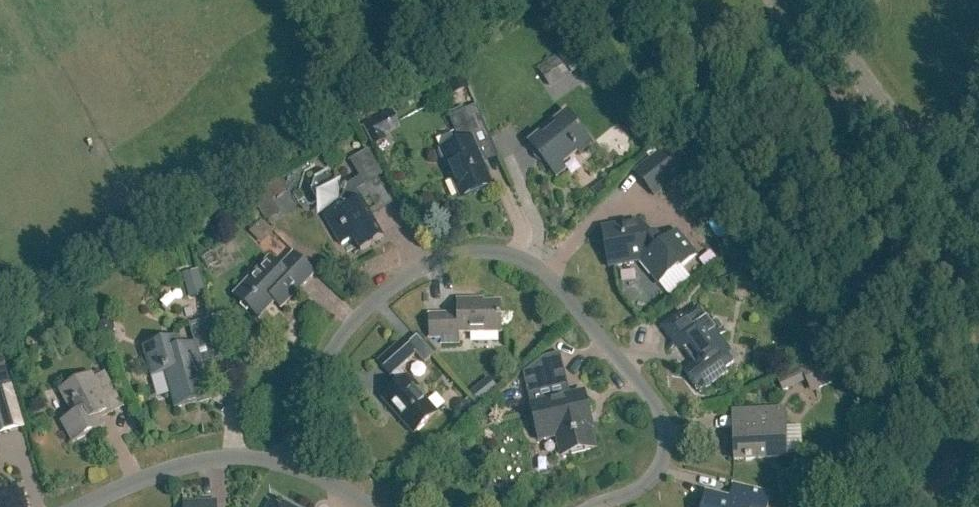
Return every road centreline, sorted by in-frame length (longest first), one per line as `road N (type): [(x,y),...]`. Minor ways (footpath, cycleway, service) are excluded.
road 1 (residential): [(603,506),(659,477),(674,450),(671,405),(575,309),(517,262),(490,253),(418,268),(357,319),(285,463)]
road 2 (unclassified): [(978,245),(798,0)]
road 3 (unclassified): [(93,506),(170,474),(239,459),(285,463)]

